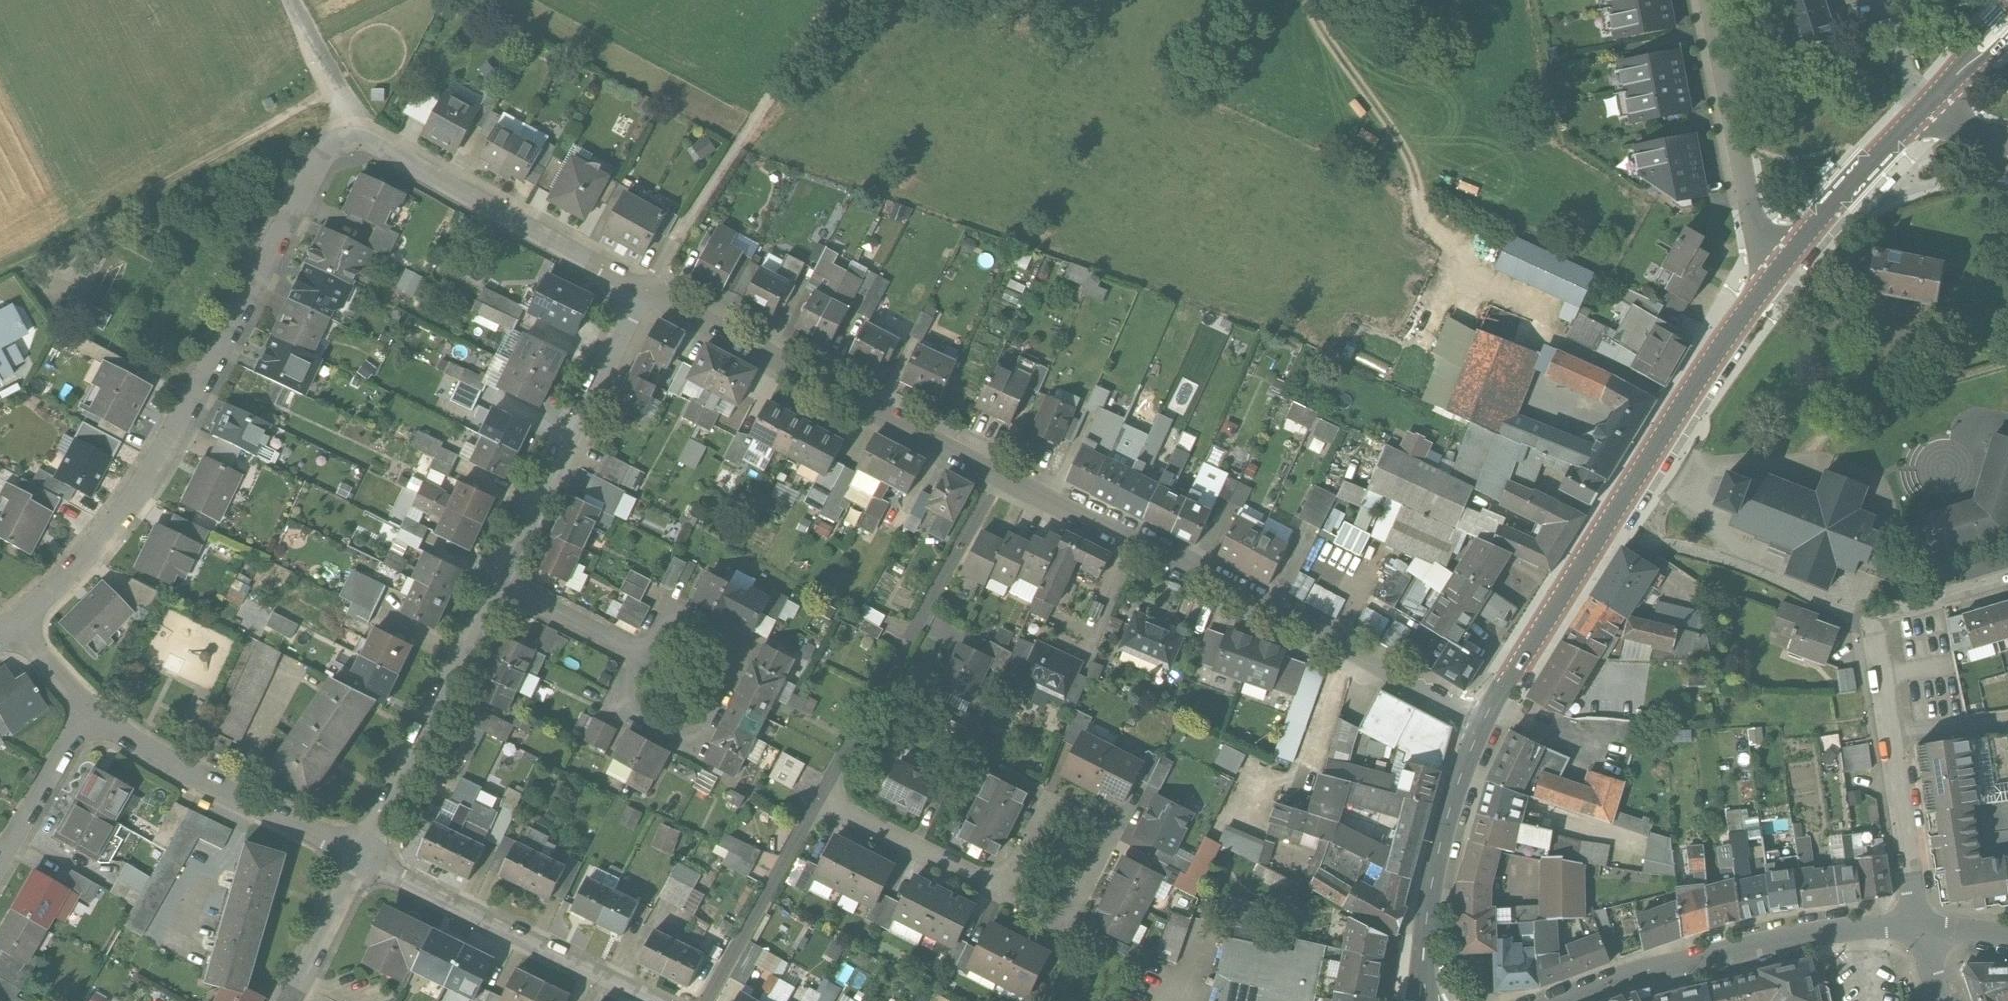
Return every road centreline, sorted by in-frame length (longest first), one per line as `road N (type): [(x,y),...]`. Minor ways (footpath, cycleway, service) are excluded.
road 1 (residential): [(21,624),(148,481),(330,148),(368,144),(647,296)]
road 2 (residential): [(1002,472),(1488,717)]
road 3 (tertiary): [(1488,717),(1776,275)]
road 4 (residential): [(647,296),(1002,472)]
road 5 (track): [(338,90),(0,270)]
road 6 (residential): [(1002,472),(819,803)]
road 7 (residential): [(1556,1000),(1720,952),(1922,927)]
road 8 (track): [(647,296),(737,145),(844,0)]
road 9 (residential): [(647,296),(496,585)]
road 10 (residential): [(362,857),(650,1000)]
road 11 (residential): [(89,720),(200,786),(362,857)]
road 12 (track): [(1310,0),(1400,140),(1429,225),(1469,250)]
road 13 (residential): [(496,585),(362,857)]
road 14 (tertiary): [(1426,1000),(1440,851),(1488,717)]
road 15 (residential): [(1717,0),(1757,240),(1776,275)]
road 16 (residential): [(1892,733),(1875,635),(1885,613),(2007,577)]
road 17 (tertiary): [(1776,275),(1939,89)]
road 18 (residential): [(819,803),(707,1000)]
road 19 (residential): [(649,658),(627,703),(693,736),(738,646)]
road 20 (residential): [(819,803),(1013,891)]
road 21 (residential): [(1922,927),(1892,733)]
road 22 (residential): [(0,866),(89,720)]
road 23 (residential): [(649,658),(496,585)]
road 24 (residential): [(362,857),(292,1000)]
road 25 (residential): [(1013,891),(1068,918),(1110,835)]
road 26 (residential): [(1110,835),(1054,809),(1013,891)]
road 27 (track): [(349,140),(338,90),(291,0)]
road 28 (residential): [(738,646),(673,614),(649,658)]

